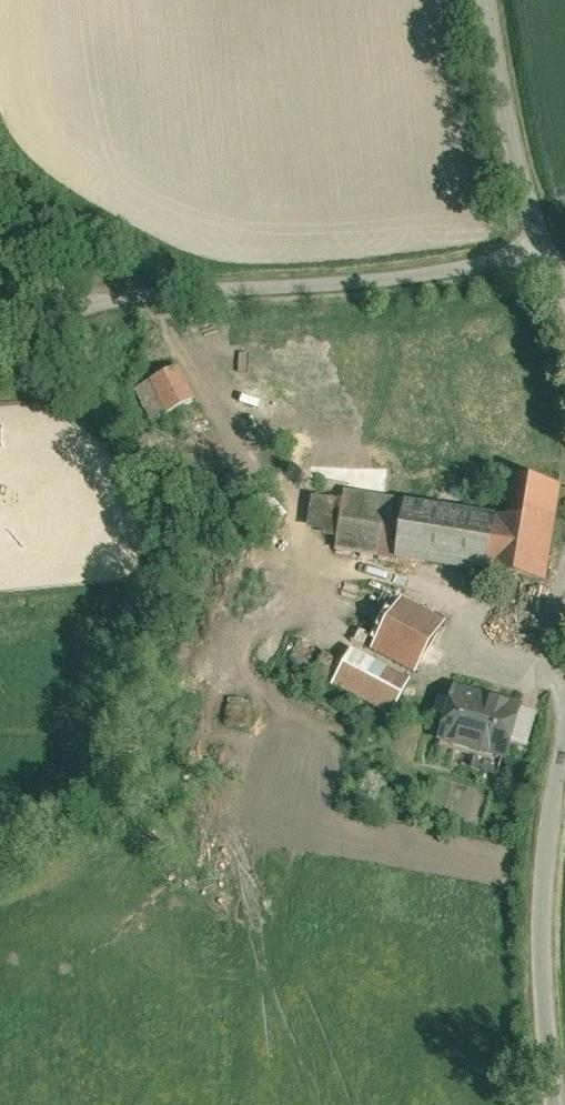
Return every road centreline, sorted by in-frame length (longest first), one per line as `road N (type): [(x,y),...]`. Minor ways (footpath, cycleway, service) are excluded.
road 1 (track): [(542,255),(406,281),(128,295),(0,204)]
road 2 (unclassified): [(555,1104),(545,851),(564,763)]
road 3 (residential): [(486,0),(503,124),(542,255)]

